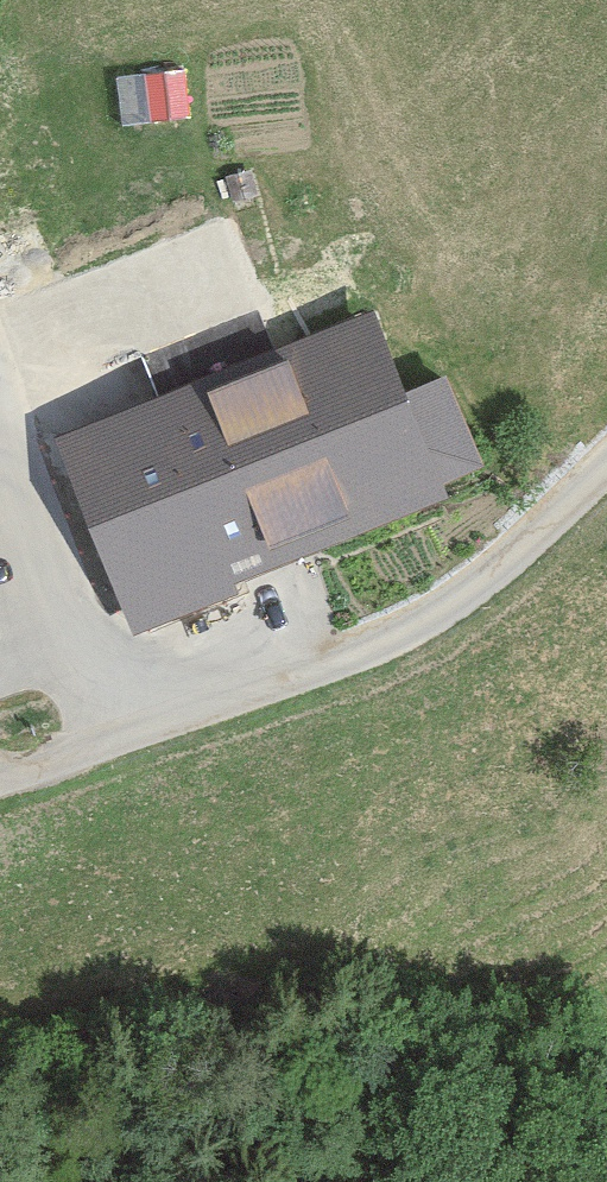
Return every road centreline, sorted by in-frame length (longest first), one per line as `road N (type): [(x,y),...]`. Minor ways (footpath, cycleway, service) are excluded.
road 1 (unclassified): [(606,465),(428,619),(103,743)]
road 2 (unclassified): [(103,743),(0,442)]

